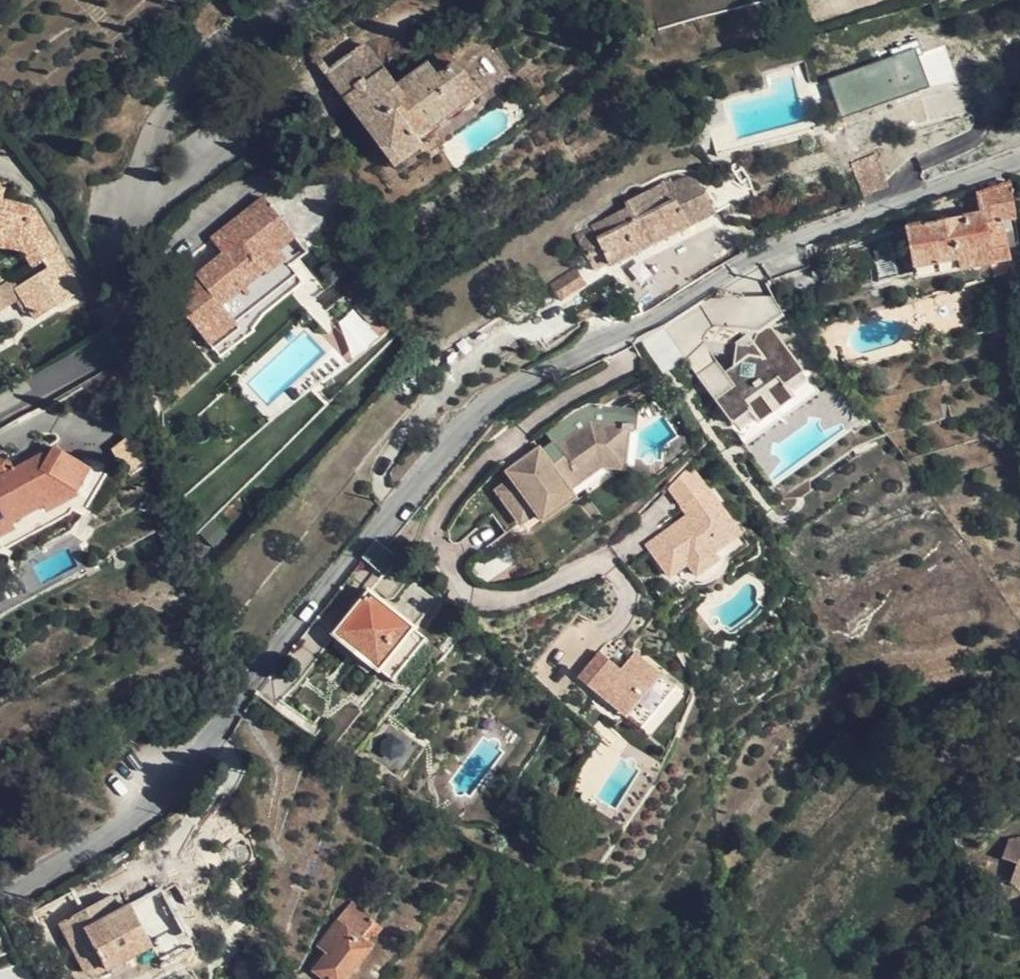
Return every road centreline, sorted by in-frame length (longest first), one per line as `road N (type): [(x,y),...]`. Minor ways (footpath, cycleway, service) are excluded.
road 1 (residential): [(0,909),(152,791),(368,536),(516,386),(617,339),(752,258),(1019,154)]
road 2 (residential): [(0,408),(96,354),(120,325),(136,169),(163,110),(205,53),(290,0)]

